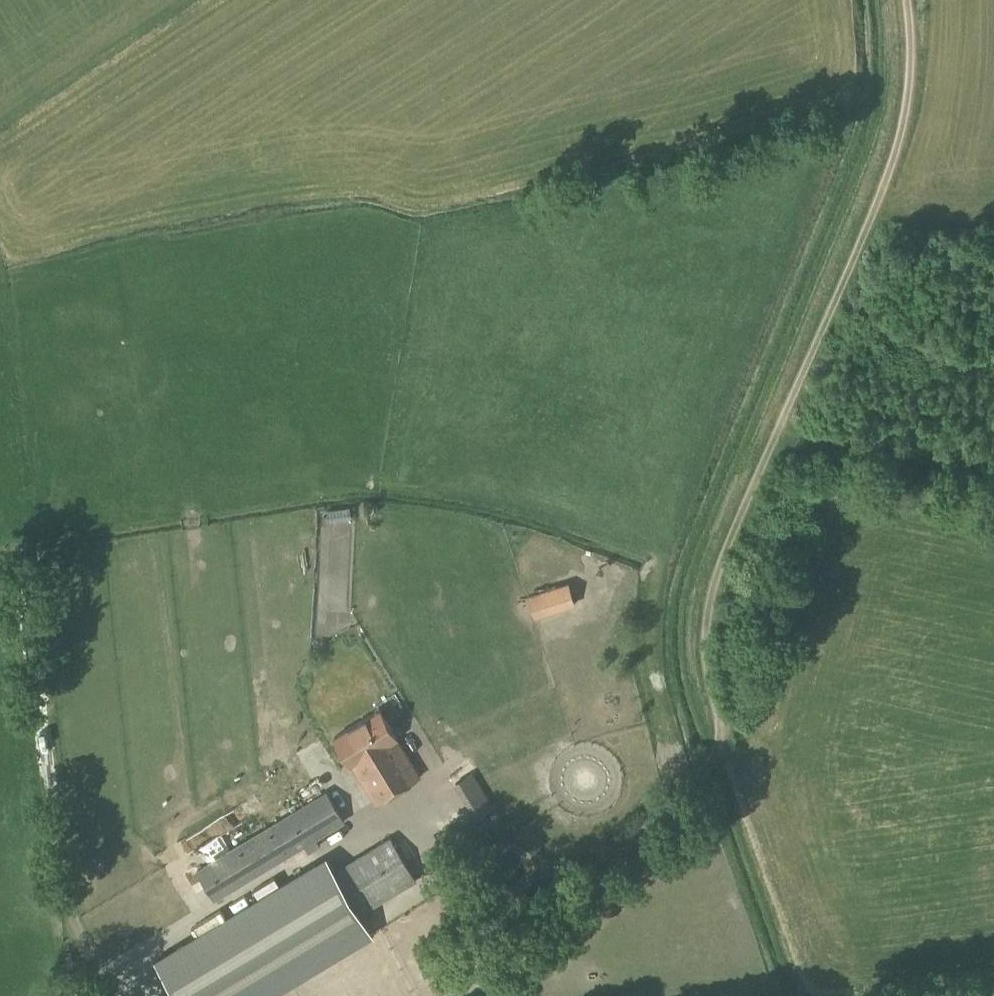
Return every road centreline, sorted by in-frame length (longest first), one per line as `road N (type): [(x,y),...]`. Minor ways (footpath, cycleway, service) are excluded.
road 1 (track): [(514,995),(512,973),(719,746),(704,653),(710,594),(899,143),(909,60),(904,0)]

